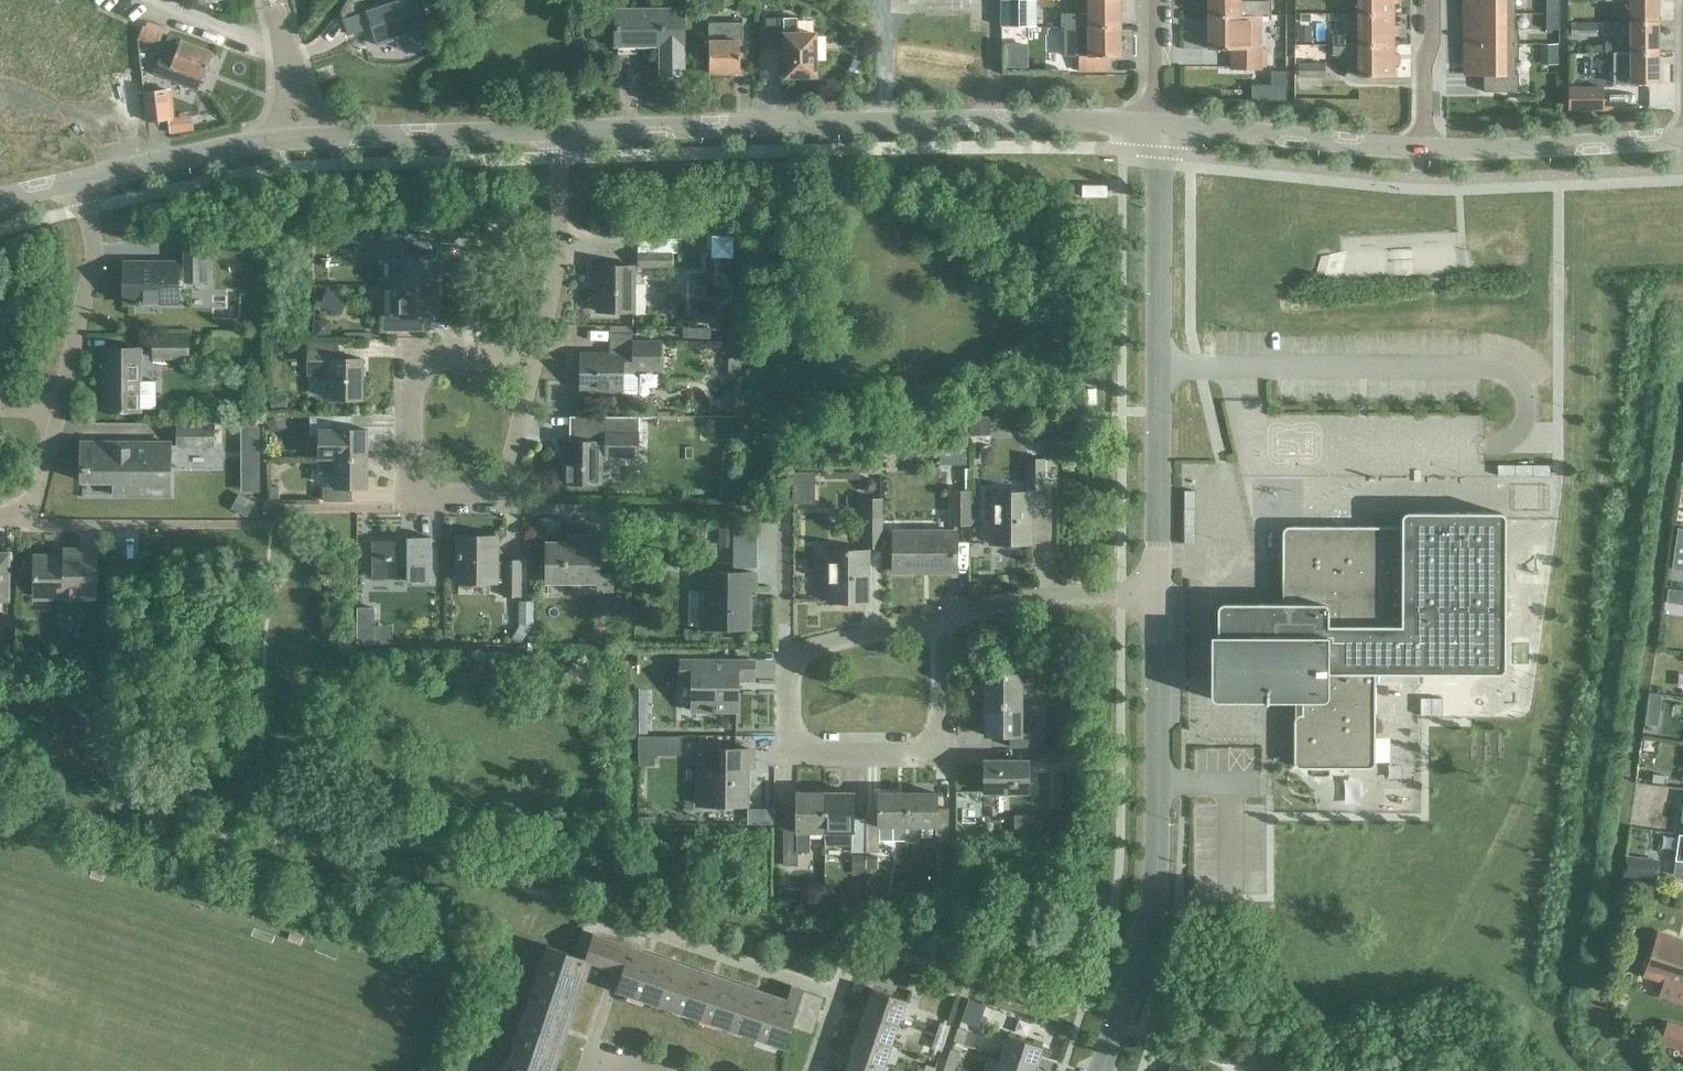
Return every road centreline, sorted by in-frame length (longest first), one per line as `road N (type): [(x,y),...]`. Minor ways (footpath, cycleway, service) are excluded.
road 1 (residential): [(560,133),(988,120),(1157,129)]
road 2 (residential): [(1103,1070),(1161,862),(1163,591)]
road 3 (residential): [(1163,591),(1157,129)]
road 4 (residential): [(938,619),(788,655),(787,754),(935,754)]
road 5 (residential): [(533,358),(500,498),(409,497),(413,358)]
road 6 (residential): [(1157,129),(1423,147)]
road 7 (residential): [(295,136),(560,133)]
road 8 (residential): [(1423,147),(1682,136)]
road 9 (residential): [(53,412),(86,290),(90,245),(76,180)]
road 10 (residential): [(560,133),(555,271),(533,358)]
road 11 (residential): [(938,619),(1009,602),(1163,591)]
road 12 (residential): [(76,180),(295,136)]
road 13 (residential): [(1430,0),(1423,147)]
road 14 (residential): [(295,136),(268,0)]
road 15 (residential): [(935,754),(938,619)]
road 16 (residential): [(1158,0),(1157,129)]

